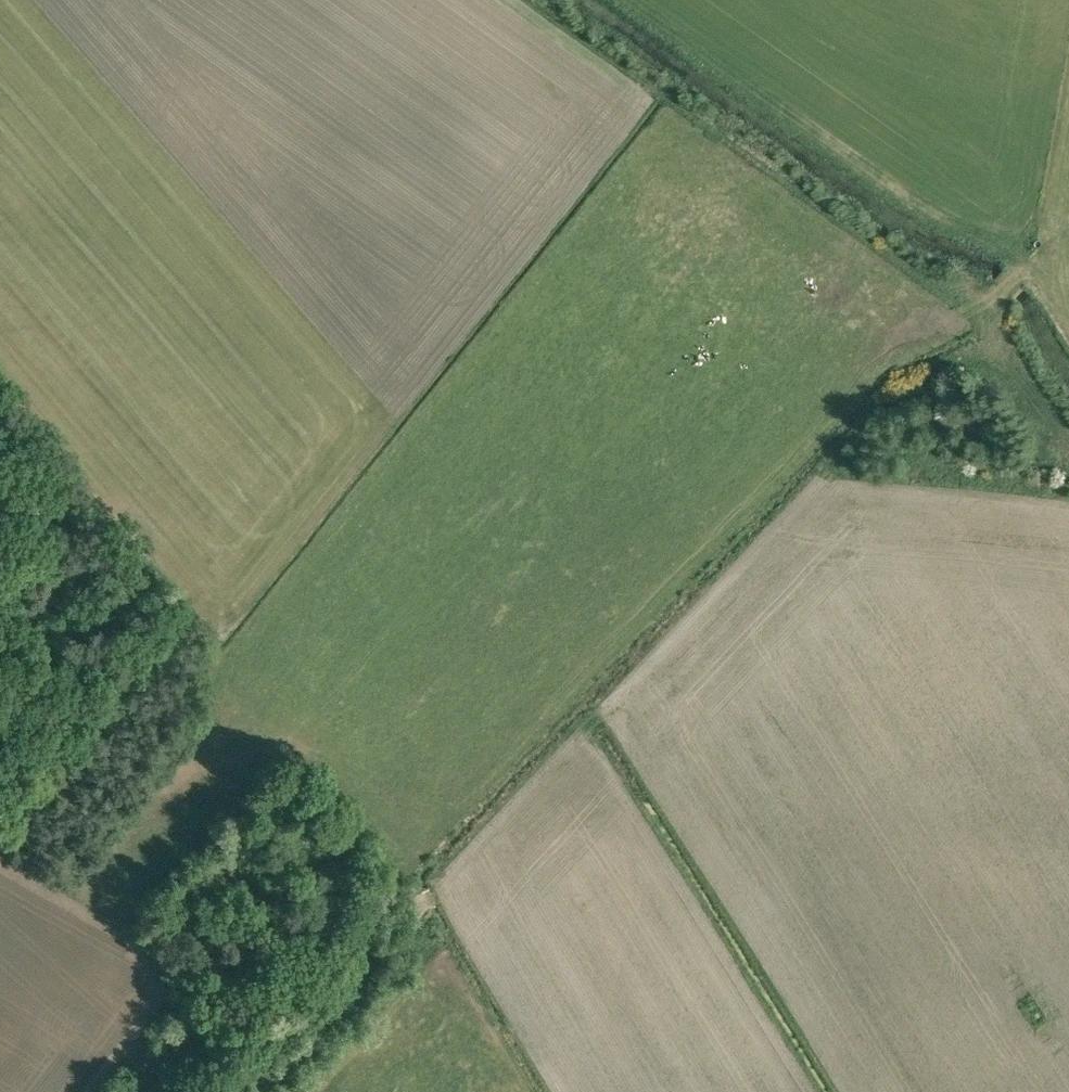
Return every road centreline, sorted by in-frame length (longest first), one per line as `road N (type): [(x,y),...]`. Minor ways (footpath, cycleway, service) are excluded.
road 1 (track): [(1068,432),(986,316),(822,208),(539,0)]

